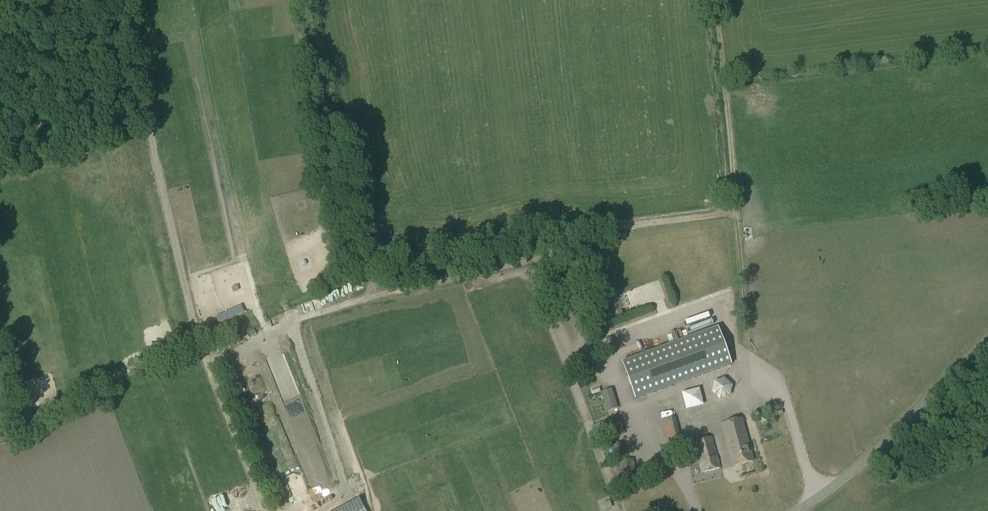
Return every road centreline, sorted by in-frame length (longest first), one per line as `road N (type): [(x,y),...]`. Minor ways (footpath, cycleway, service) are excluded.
road 1 (unclassified): [(791,510),(879,446),(987,338)]

